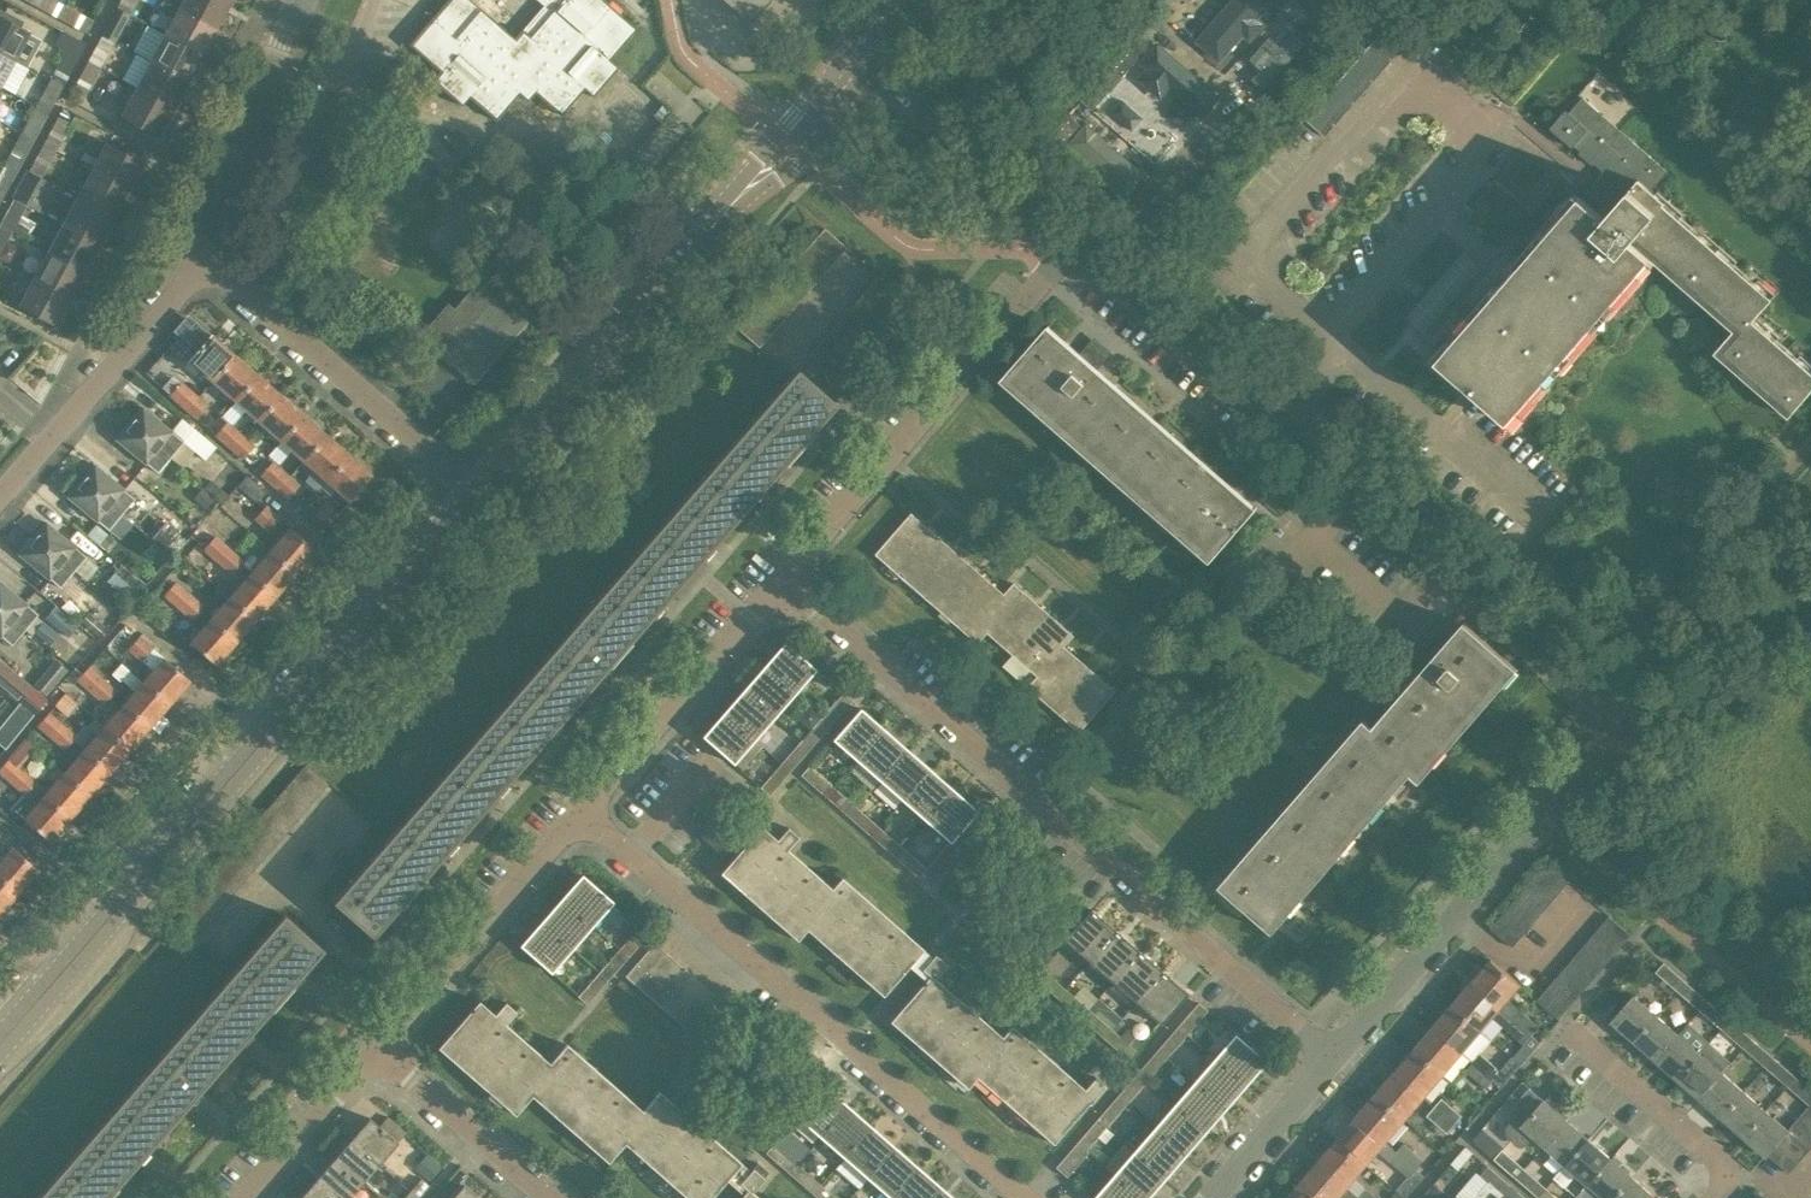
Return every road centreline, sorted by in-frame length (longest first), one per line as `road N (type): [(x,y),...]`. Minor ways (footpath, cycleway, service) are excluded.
road 1 (residential): [(1332,1060),(1589,763),(1604,740),(1605,713),(1594,695),(1094,264)]
road 2 (residential): [(1332,1060),(782,578)]
road 3 (tertiary): [(0,1043),(480,494)]
road 4 (residential): [(1022,1197),(580,810)]
road 5 (residential): [(782,578),(1073,247)]
road 6 (residential): [(480,494),(203,260)]
road 7 (tertiary): [(480,494),(708,229)]
road 8 (residential): [(375,1050),(580,810)]
road 9 (residential): [(0,495),(203,260)]
road 10 (residential): [(580,810),(782,578)]
road 11 (residential): [(203,260),(298,0)]
road 12 (residential): [(1073,247),(911,100),(866,72)]
road 13 (residential): [(1714,1197),(1721,1160),(1577,1035)]
road 14 (residential): [(546,1197),(375,1050)]
road 15 (tertiary): [(708,229),(793,167),(866,72)]
road 16 (tertiary): [(844,59),(708,229)]
road 17 (residential): [(1094,264),(1226,107)]
road 18 (residential): [(245,1197),(375,1050)]
road 19 (residential): [(1213,1197),(1332,1060)]

